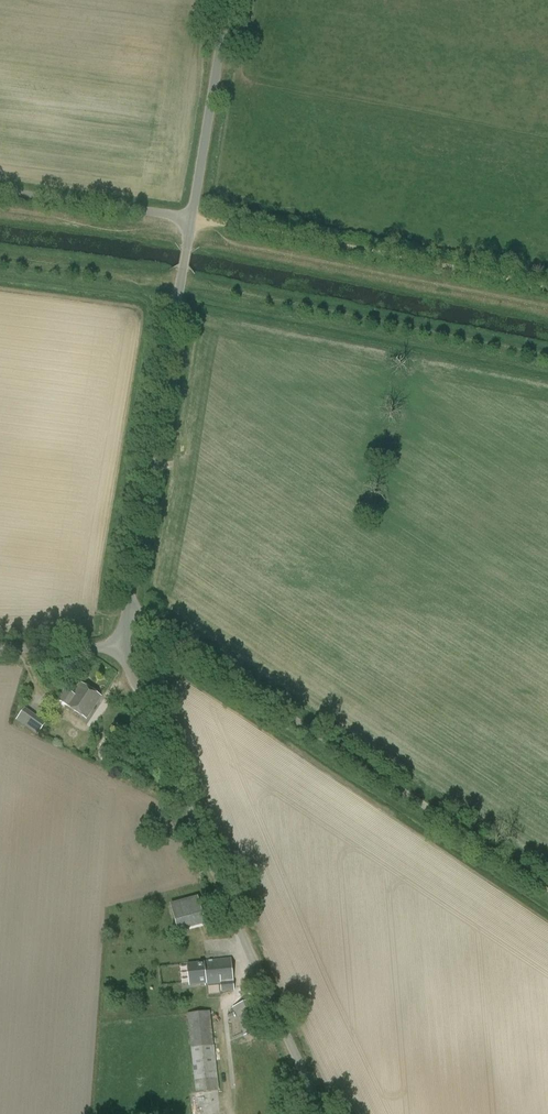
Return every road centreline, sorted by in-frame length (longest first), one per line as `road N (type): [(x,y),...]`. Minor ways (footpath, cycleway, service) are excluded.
road 1 (unclassified): [(322,1113),(237,932),(123,647)]
road 2 (unclassified): [(547,891),(128,606)]
road 3 (unclassified): [(128,606),(191,219)]
road 4 (track): [(547,288),(191,219)]
road 5 (track): [(0,258),(315,307)]
road 6 (unclassified): [(191,219),(226,0)]
road 7 (unclassified): [(191,219),(0,192)]
road 8 (unclassified): [(0,649),(123,647)]

